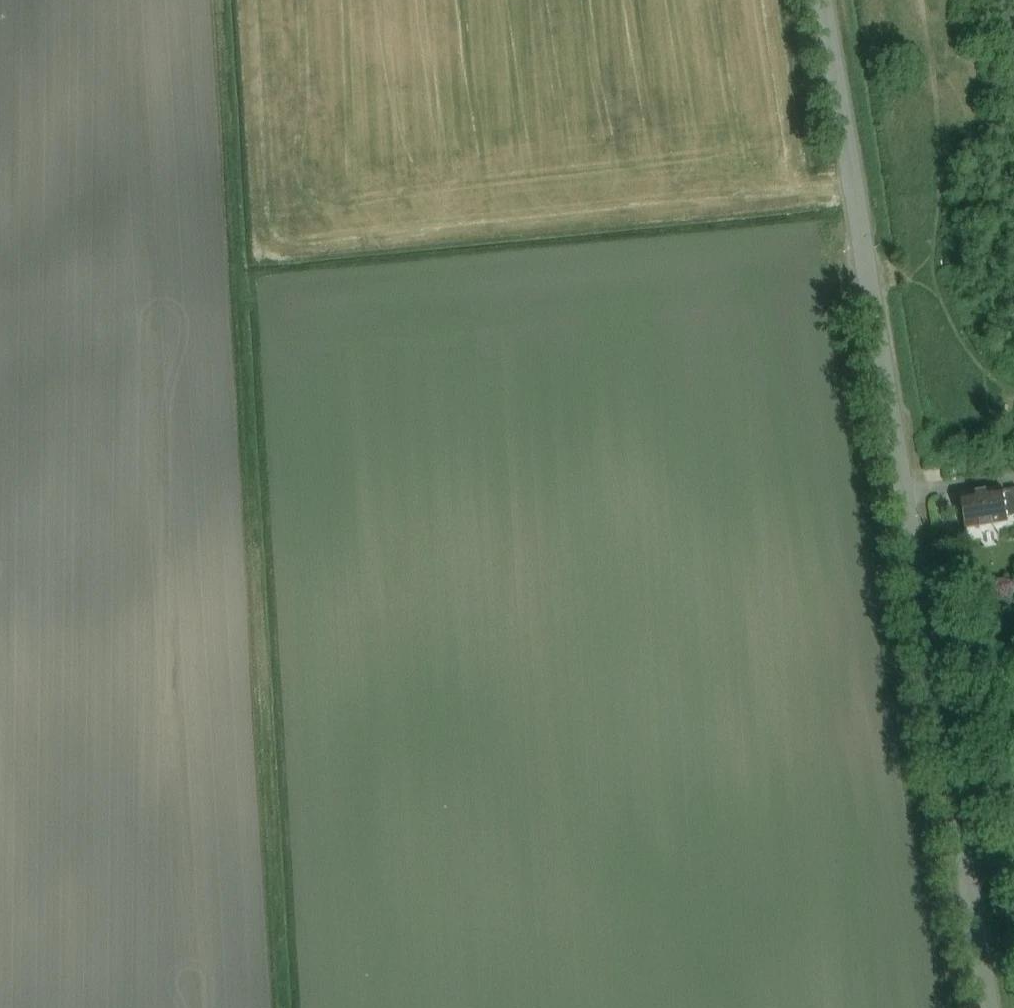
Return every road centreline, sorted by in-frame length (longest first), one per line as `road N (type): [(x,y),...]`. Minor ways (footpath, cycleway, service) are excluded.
road 1 (tertiary): [(987,1007),(823,0)]

